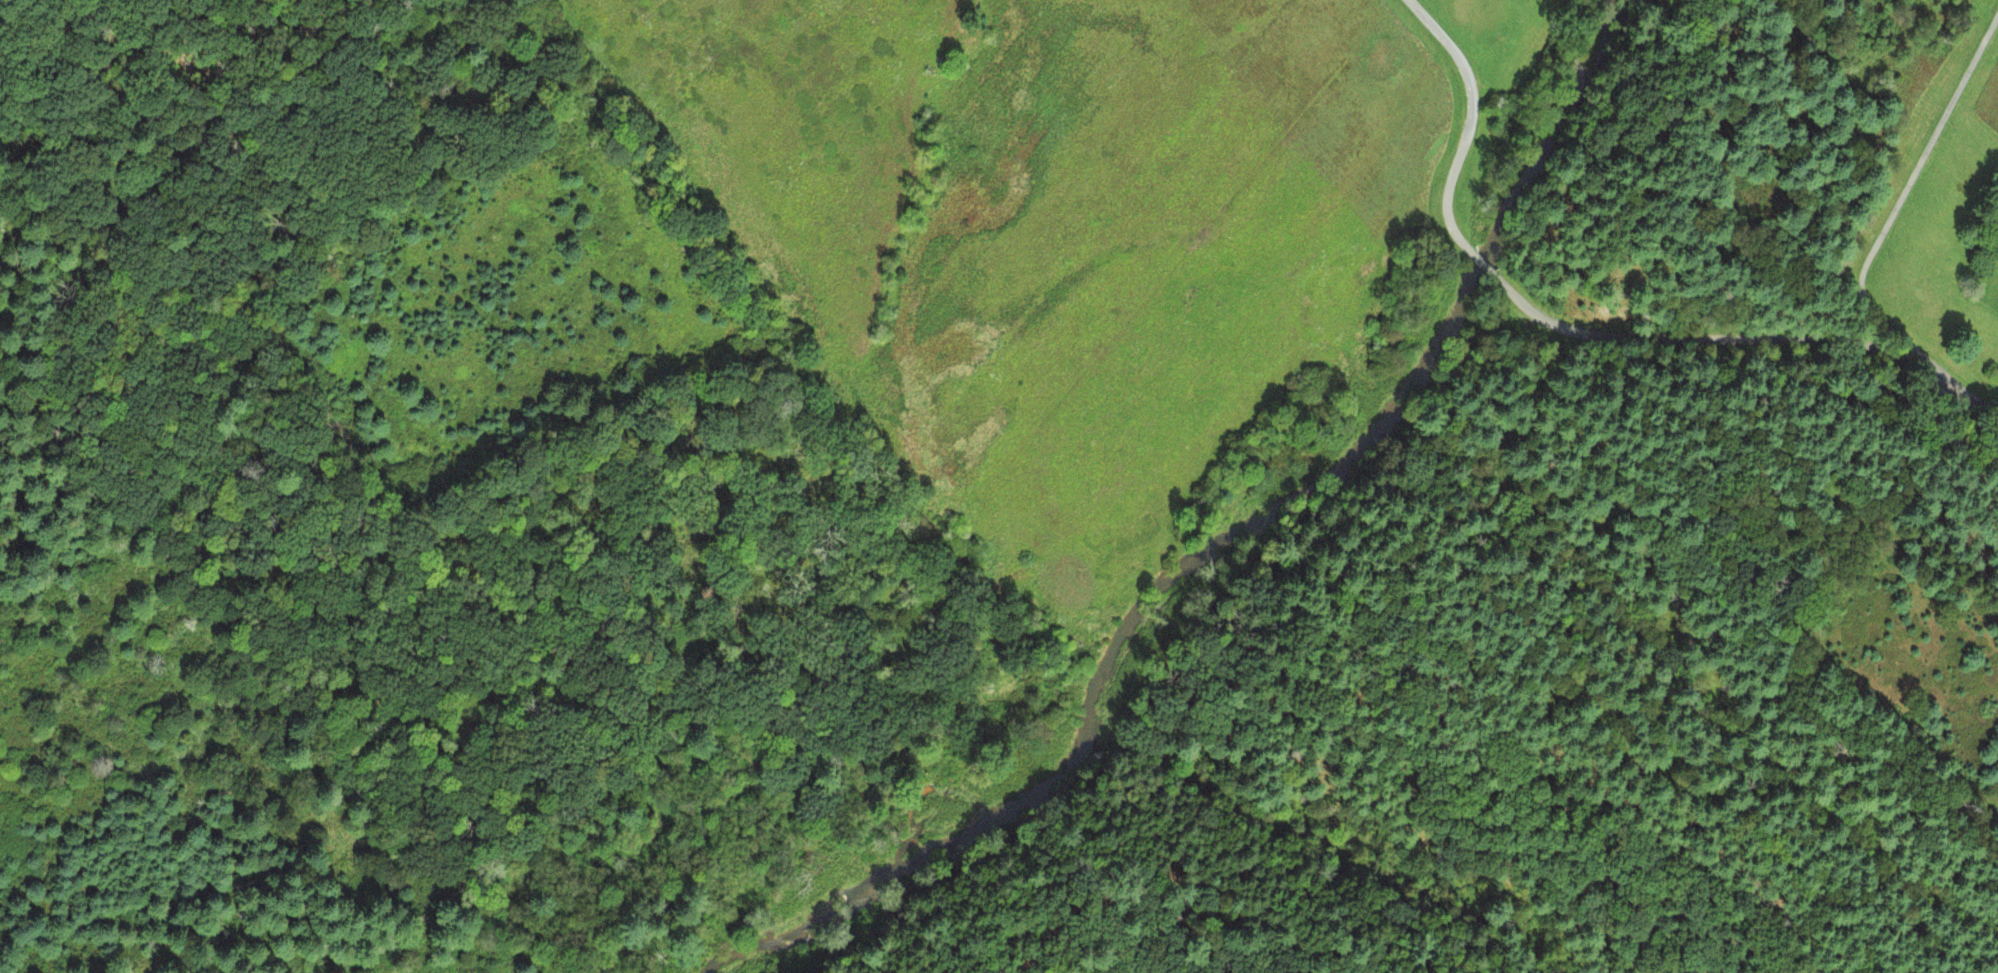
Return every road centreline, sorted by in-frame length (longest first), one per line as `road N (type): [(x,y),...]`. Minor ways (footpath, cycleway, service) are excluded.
road 1 (residential): [(1997,415),(1937,367),(1868,335),(1570,337),(1443,226),(1481,80),(1410,0)]
road 2 (track): [(0,206),(109,153),(170,103),(284,57),(351,0)]

